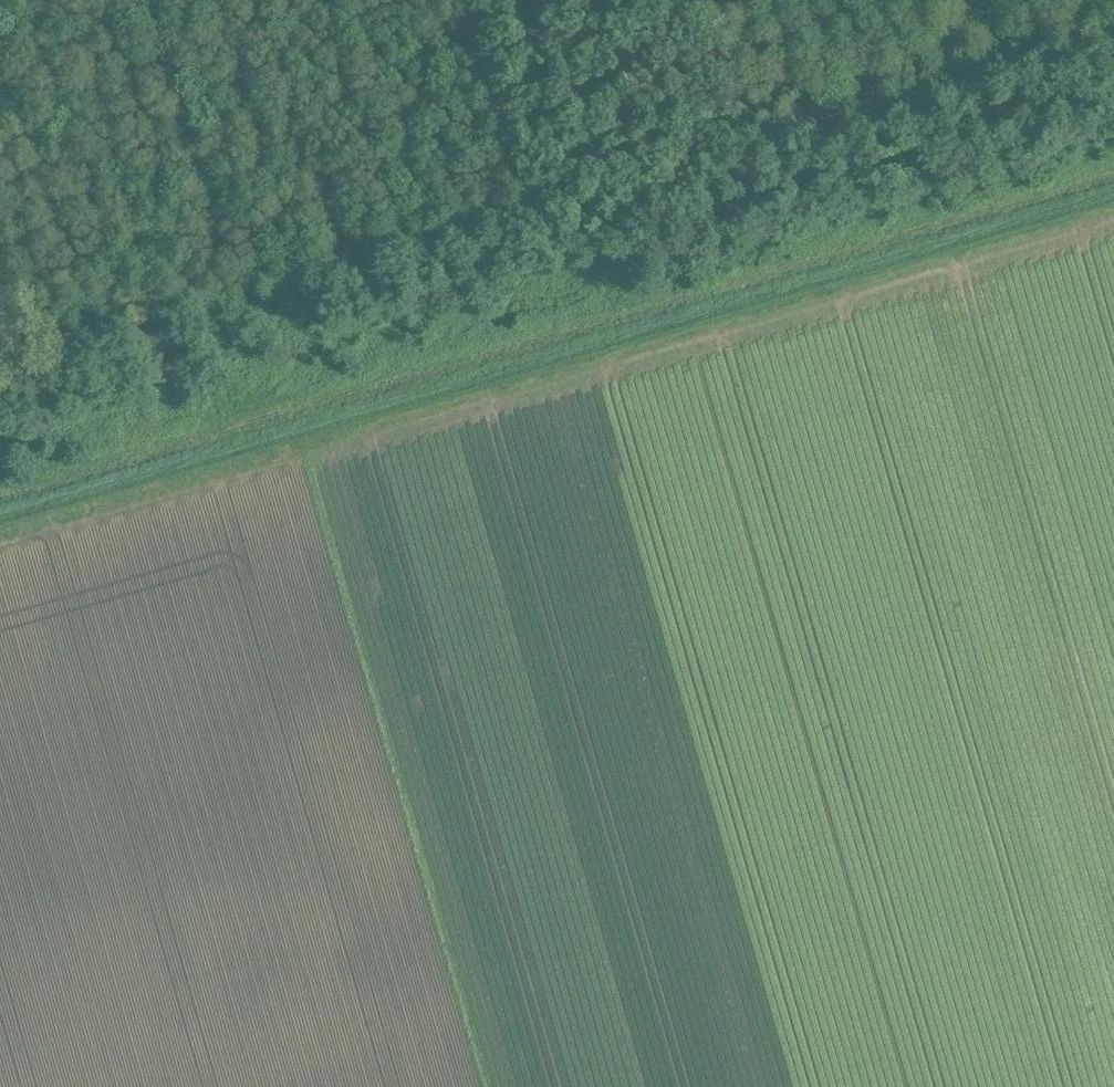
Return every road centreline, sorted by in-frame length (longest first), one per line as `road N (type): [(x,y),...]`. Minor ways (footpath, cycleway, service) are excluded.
road 1 (track): [(0,495),(1113,173)]

